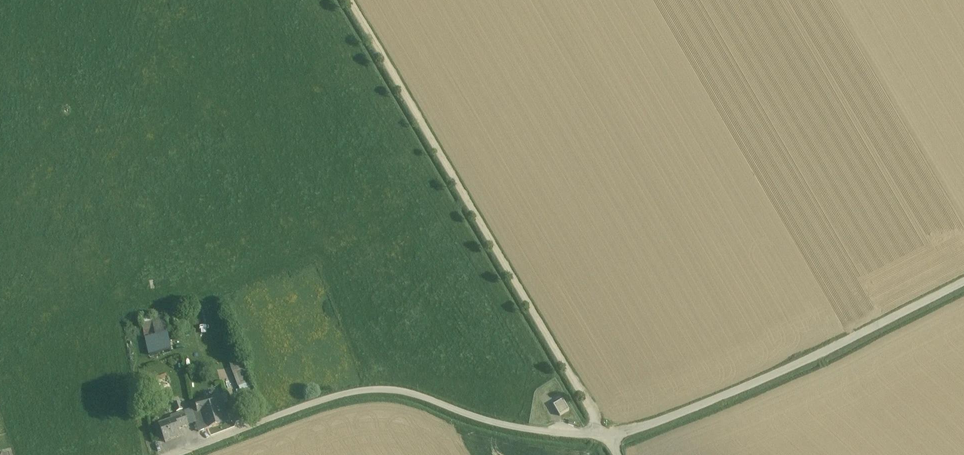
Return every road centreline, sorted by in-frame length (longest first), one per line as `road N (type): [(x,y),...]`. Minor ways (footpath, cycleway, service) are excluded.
road 1 (track): [(351,0),(607,436)]
road 2 (unclassified): [(181,454),(357,391),(398,390),(522,430),(607,436)]
road 3 (unclassified): [(607,436),(754,388),(963,285)]

